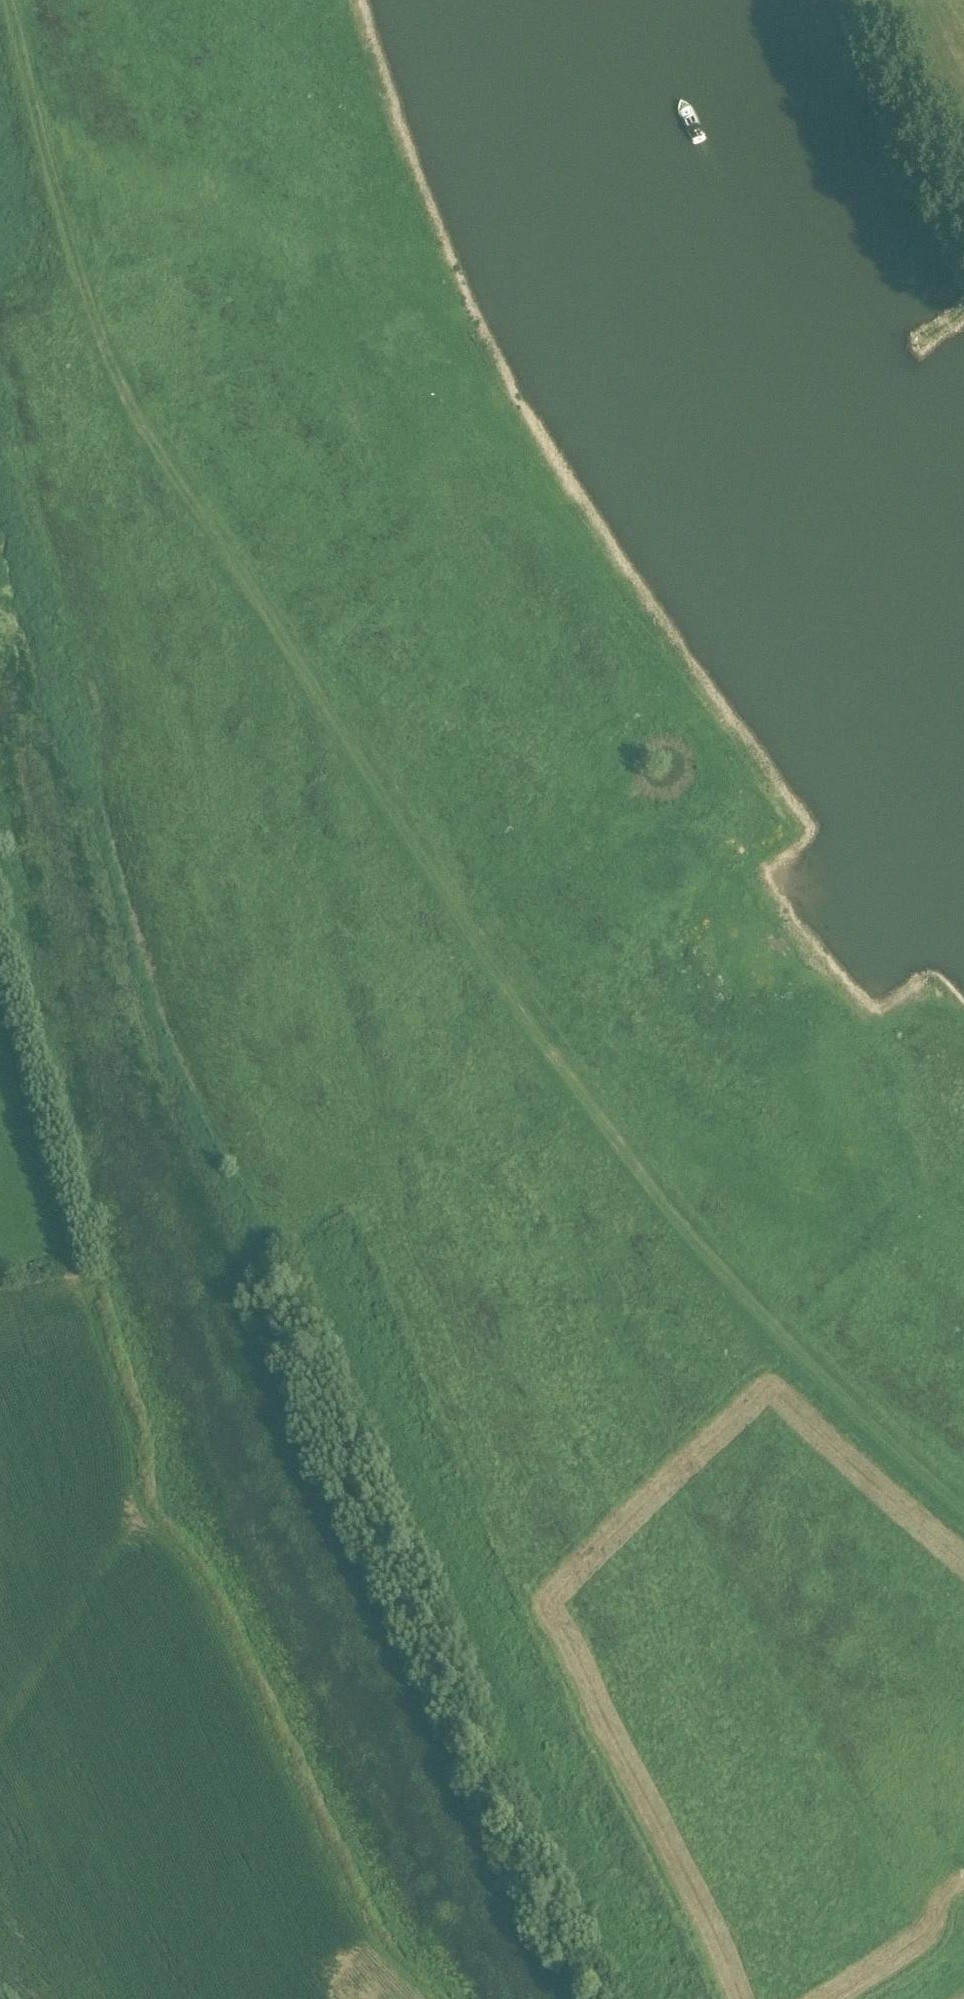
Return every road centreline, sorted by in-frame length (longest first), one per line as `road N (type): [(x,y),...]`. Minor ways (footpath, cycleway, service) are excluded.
road 1 (track): [(963,1527),(661,1199),(126,421),(11,0)]

